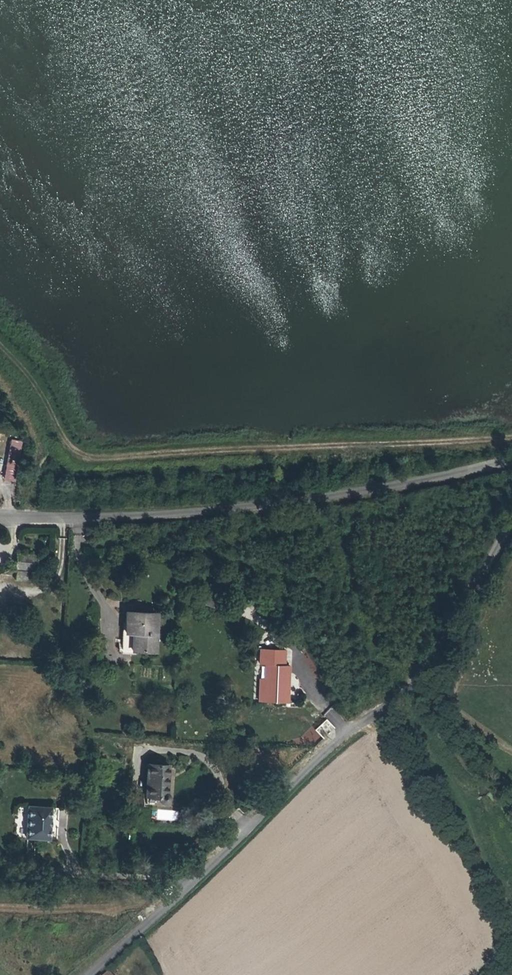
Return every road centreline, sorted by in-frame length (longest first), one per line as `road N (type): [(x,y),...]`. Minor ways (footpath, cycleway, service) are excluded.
road 1 (unclassified): [(511,528),(426,671),(94,974)]
road 2 (track): [(0,346),(39,389),(68,445),(92,457),(511,436)]
road 3 (unclassified): [(511,461),(215,511),(0,514)]

